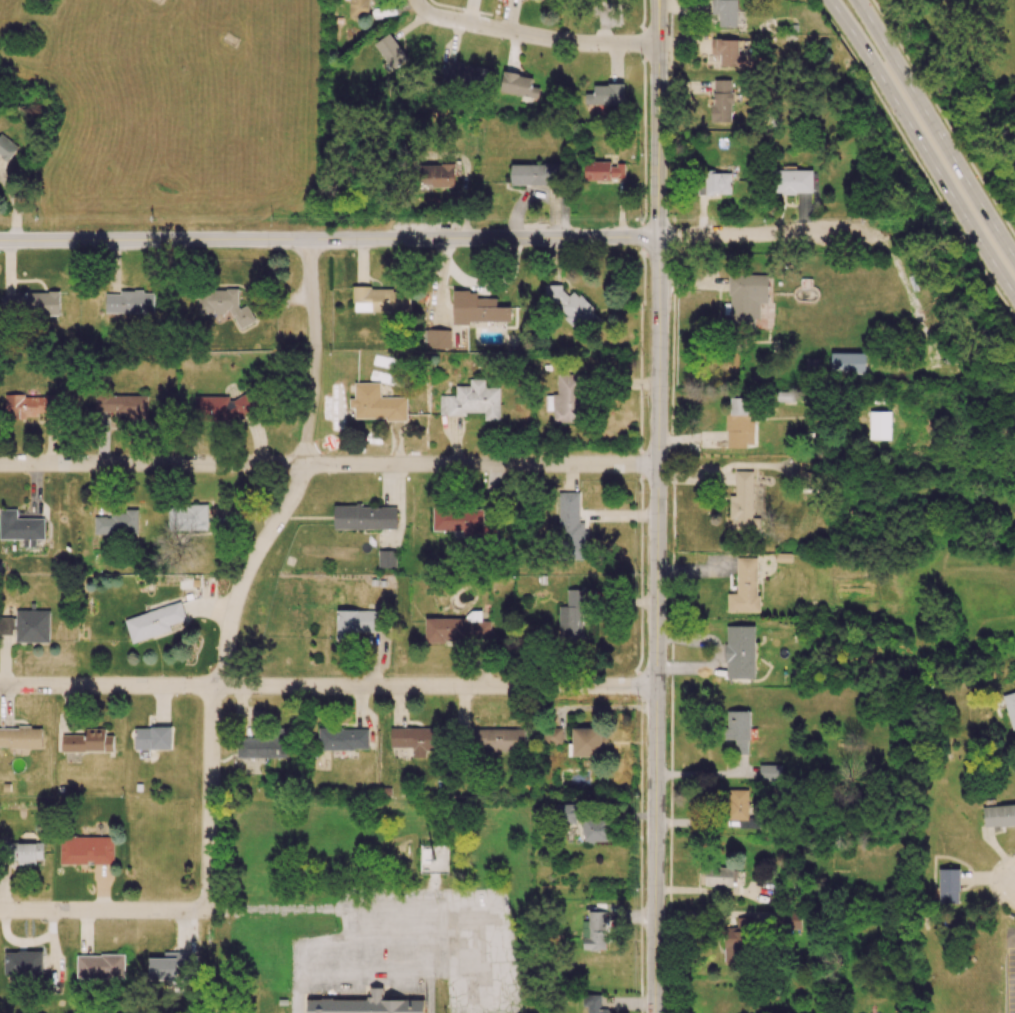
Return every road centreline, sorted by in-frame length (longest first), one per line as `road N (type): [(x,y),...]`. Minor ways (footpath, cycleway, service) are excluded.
road 1 (secondary): [(655,1012),(658,240)]
road 2 (residential): [(208,909),(212,702),(241,584),(303,463),(314,361),(308,238)]
road 3 (tertiary): [(658,240),(0,240)]
road 4 (residential): [(657,467),(0,462)]
road 5 (residential): [(656,687),(0,685)]
road 6 (primary): [(830,0),(1014,298)]
road 7 (primary): [(1014,259),(858,0)]
road 8 (residential): [(659,44),(570,42),(432,17),(415,0)]
road 9 (secondary): [(658,240),(659,0)]
road 10 (residential): [(208,909),(0,911)]
road 11 (residential): [(845,235),(658,240)]

